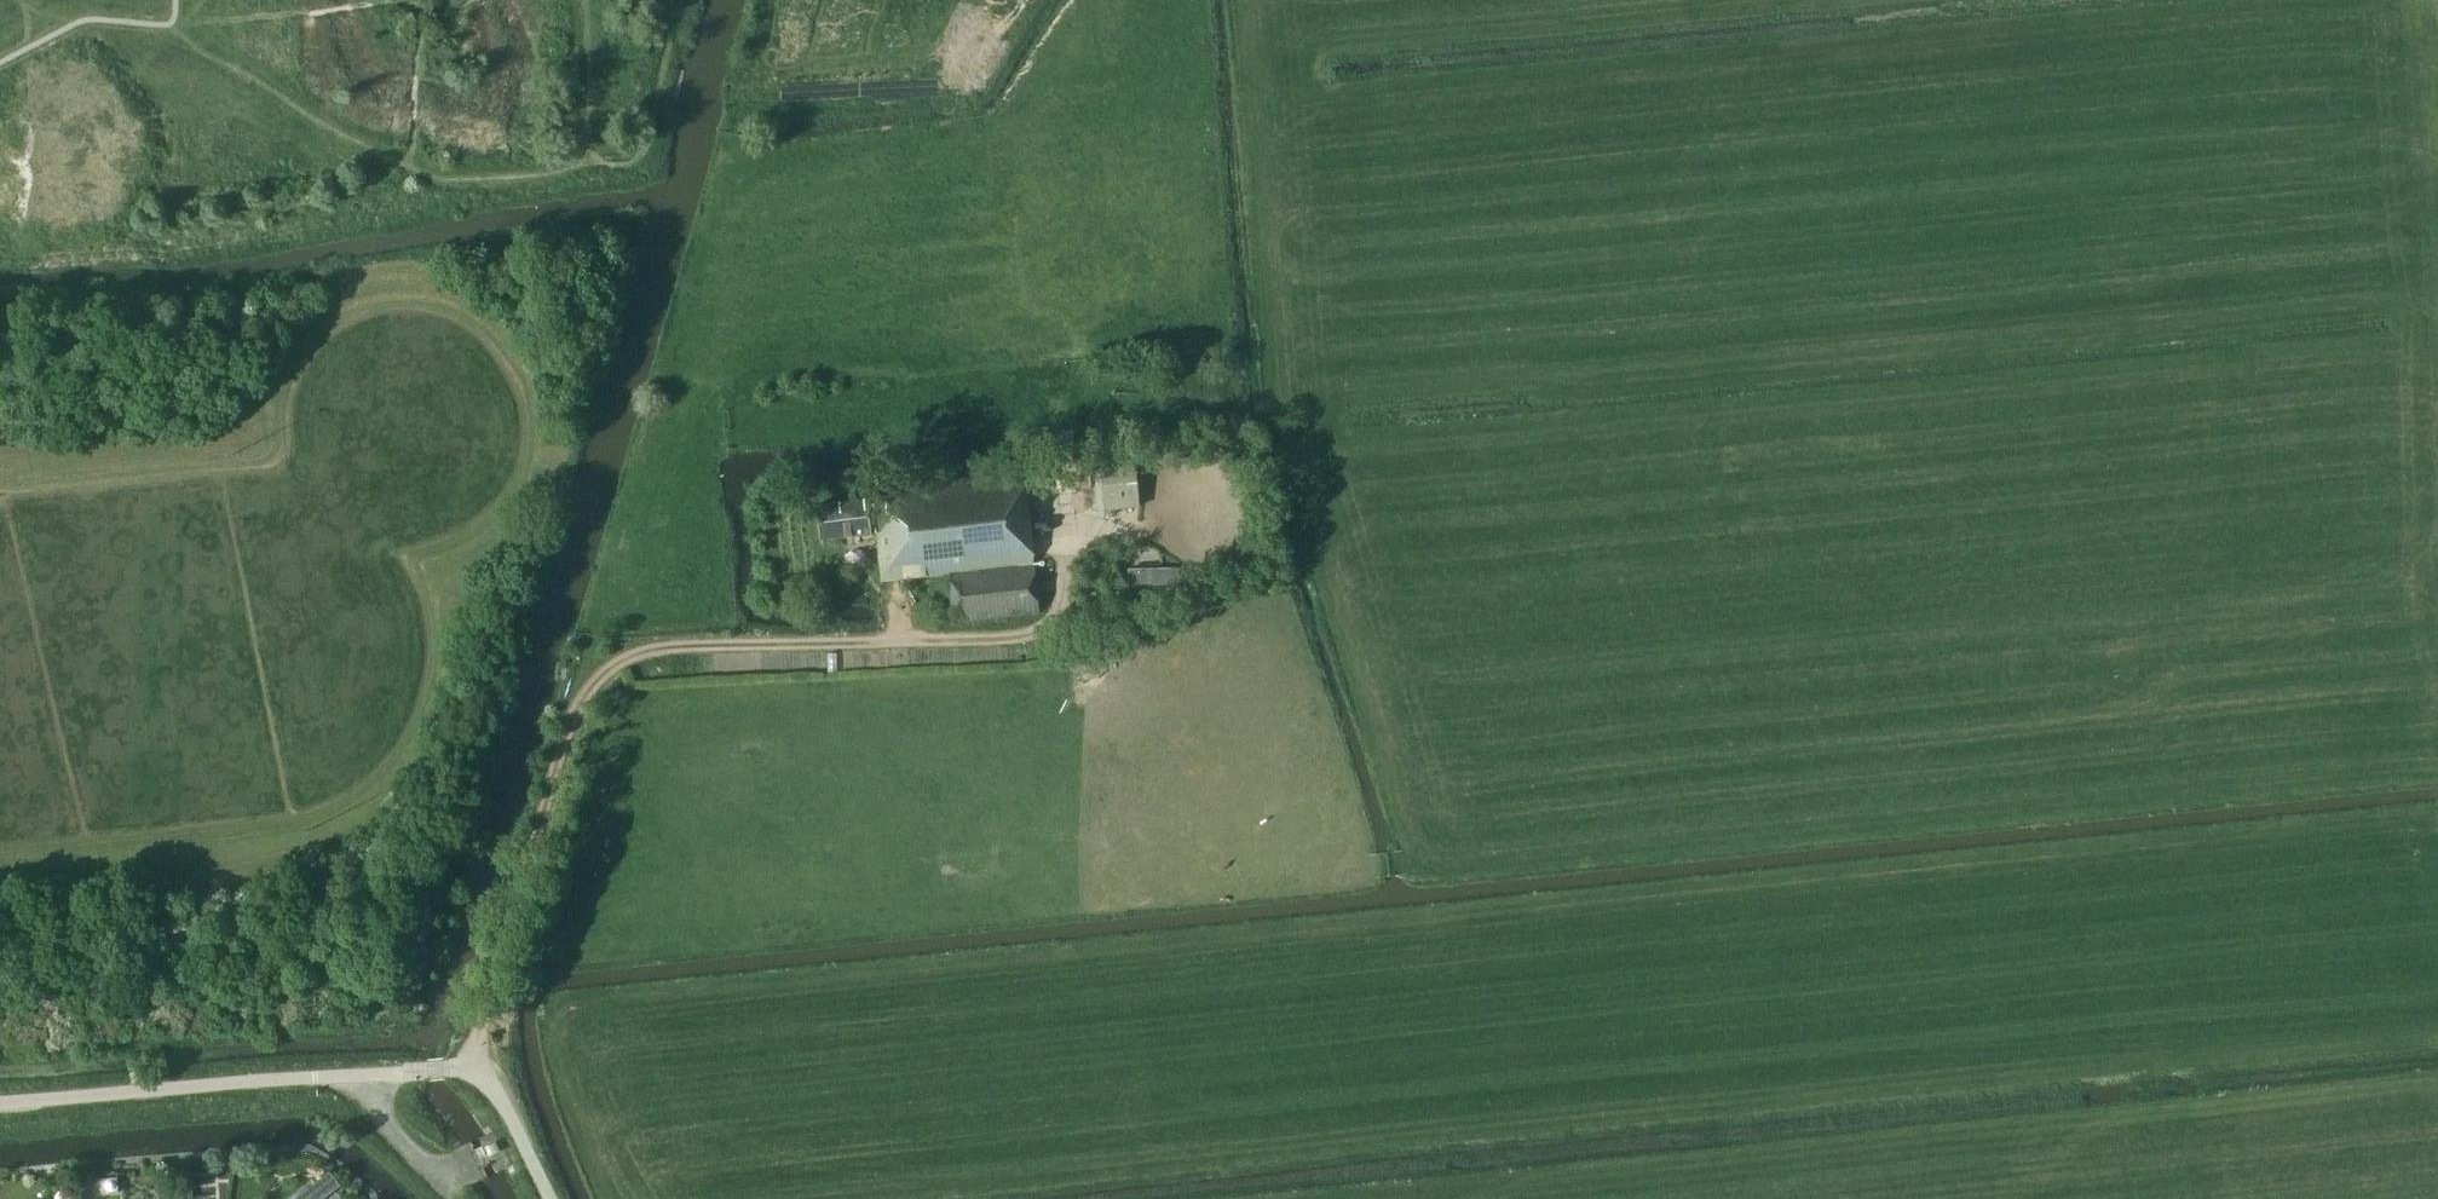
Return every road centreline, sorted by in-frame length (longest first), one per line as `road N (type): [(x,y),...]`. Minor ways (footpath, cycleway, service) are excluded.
road 1 (unclassified): [(551,1198),(506,1106),(471,1069),(452,1065),(0,1107)]

